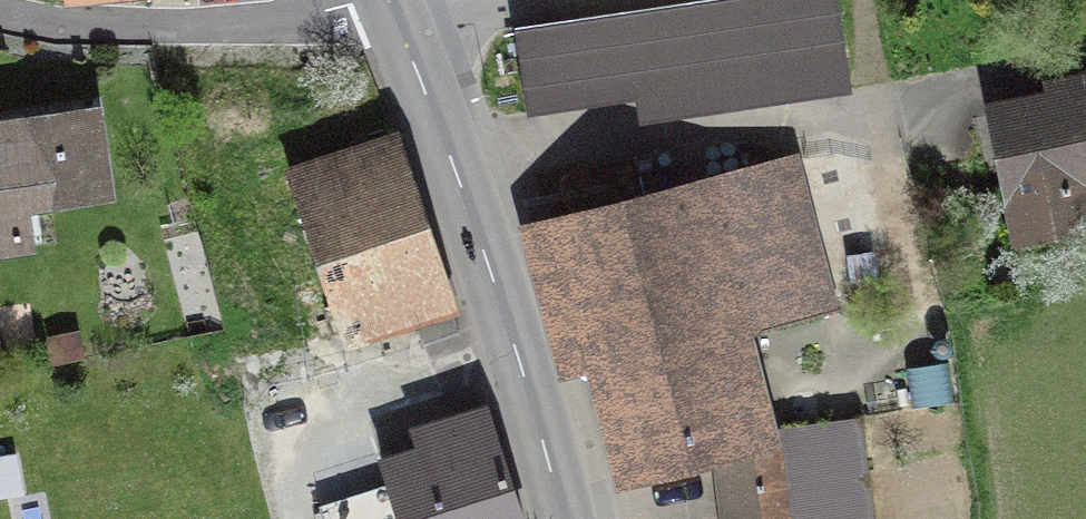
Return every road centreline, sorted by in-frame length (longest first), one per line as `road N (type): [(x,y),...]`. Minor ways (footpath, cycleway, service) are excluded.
road 1 (secondary): [(392,12),(447,144),(557,518)]
road 2 (residential): [(0,13),(40,25),(107,26),(392,12)]

